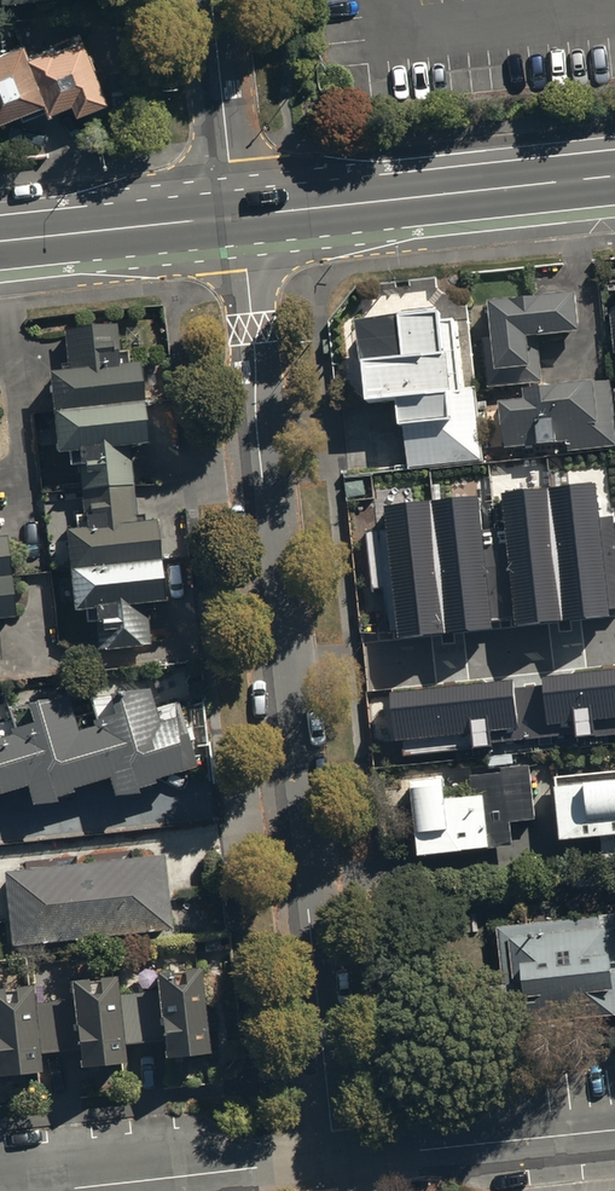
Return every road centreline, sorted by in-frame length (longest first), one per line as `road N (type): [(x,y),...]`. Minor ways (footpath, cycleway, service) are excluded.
road 1 (residential): [(335,1156),(238,216)]
road 2 (secondary): [(238,216),(614,179)]
road 3 (residential): [(26,1190),(335,1156)]
road 4 (residential): [(335,1156),(614,1128)]
road 5 (secondary): [(0,241),(238,216)]
road 6 (residential): [(238,216),(212,0)]

